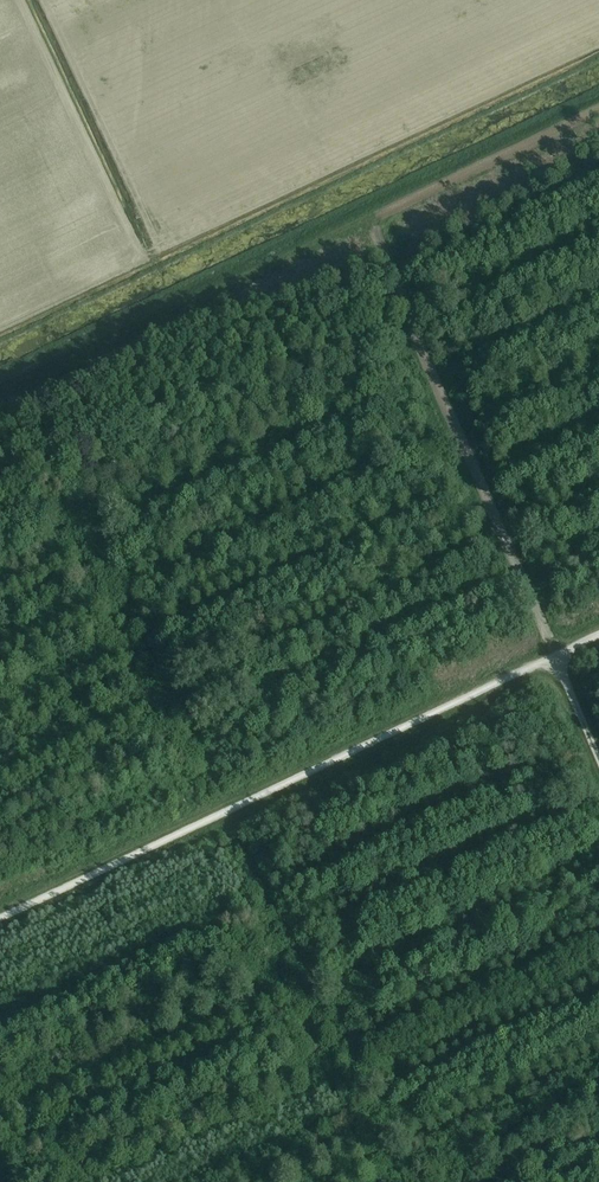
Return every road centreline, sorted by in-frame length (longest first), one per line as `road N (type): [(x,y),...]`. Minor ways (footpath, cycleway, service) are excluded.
road 1 (track): [(598,635),(0,919)]
road 2 (track): [(0,390),(598,108)]

